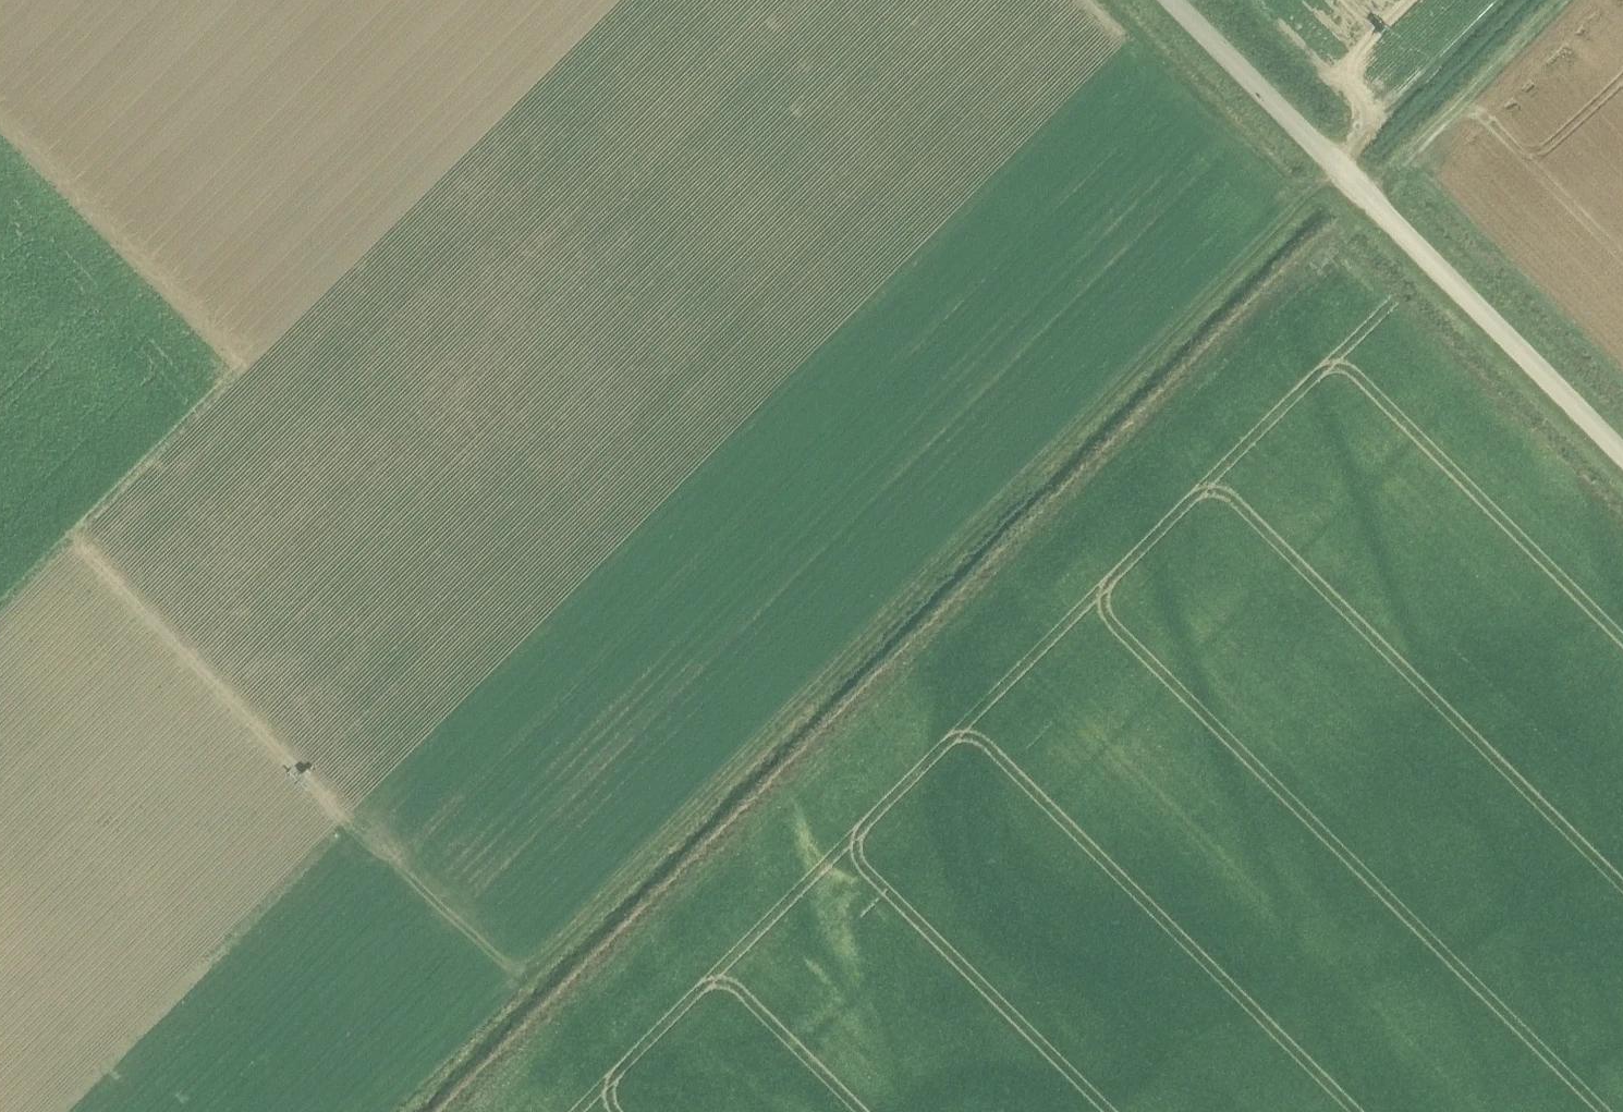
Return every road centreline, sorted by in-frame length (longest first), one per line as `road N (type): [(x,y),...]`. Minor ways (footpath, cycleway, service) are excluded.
road 1 (unclassified): [(1622,456),(1170,0)]

